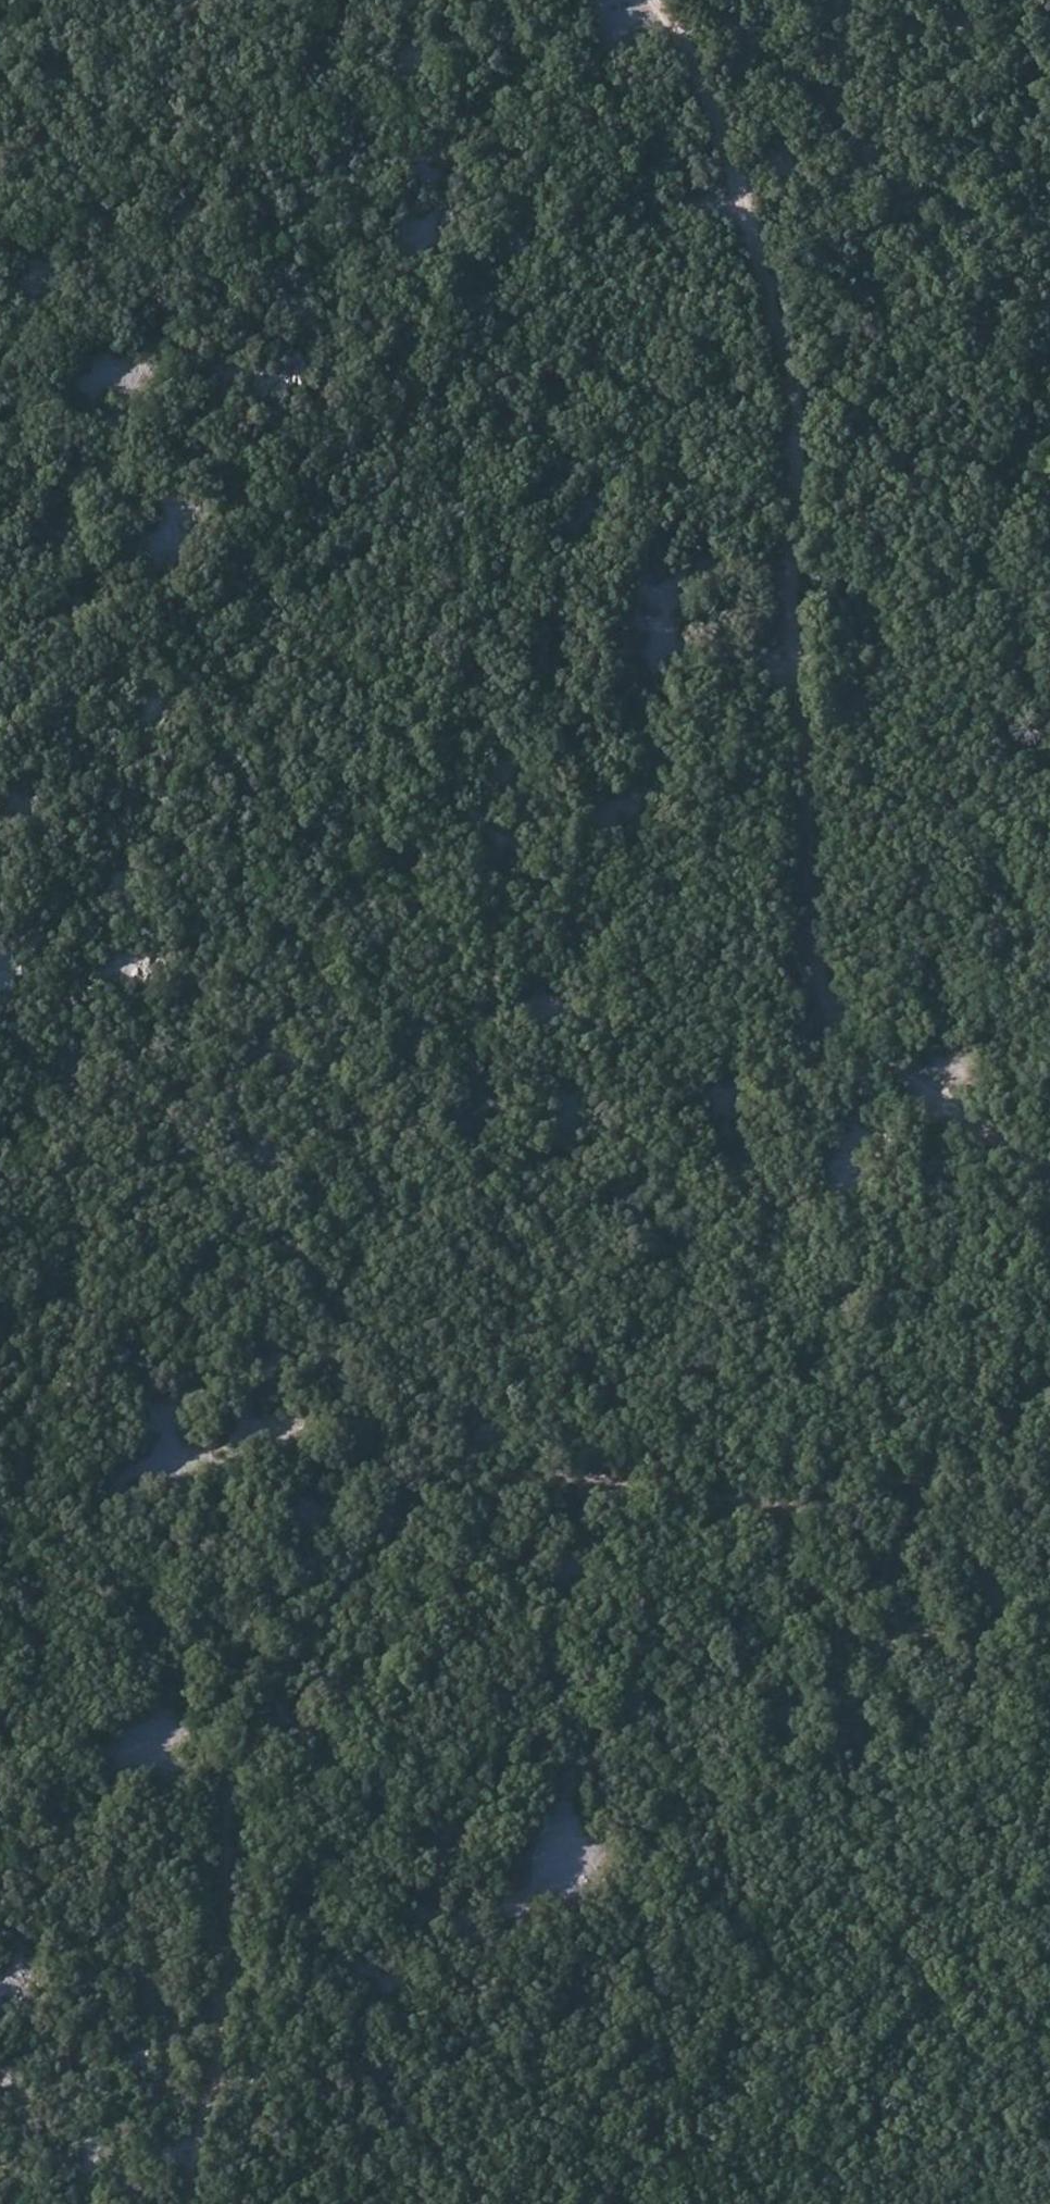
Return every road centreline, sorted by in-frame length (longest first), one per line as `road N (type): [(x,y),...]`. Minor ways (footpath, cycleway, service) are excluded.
road 1 (track): [(644,0),(695,74),(792,360),(792,507),(806,704),(803,858),(820,1010),(1049,1177)]

